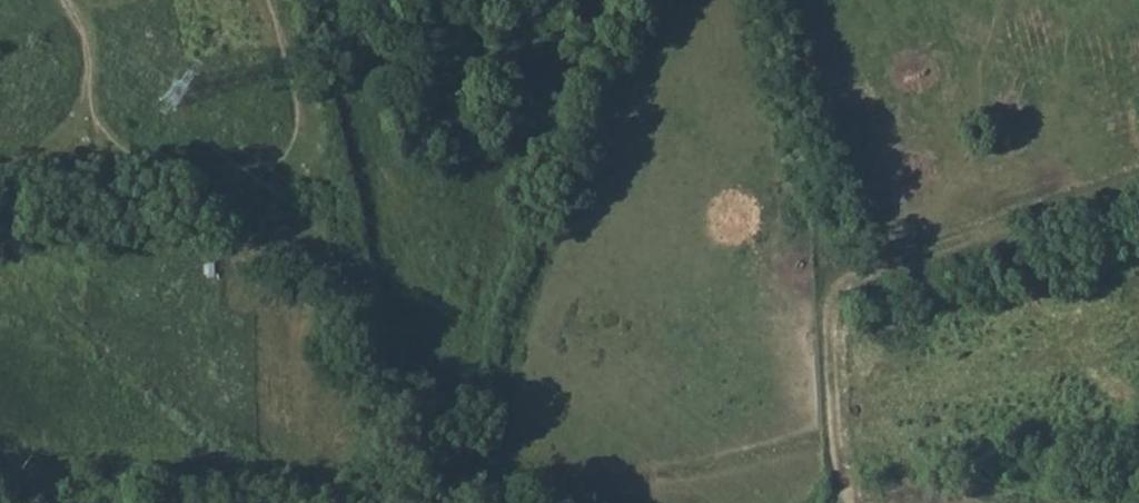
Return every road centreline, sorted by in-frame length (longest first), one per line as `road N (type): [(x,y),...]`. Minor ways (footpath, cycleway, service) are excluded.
road 1 (track): [(857,502),(837,477),(825,306),(832,288),(874,267),(1138,182)]

